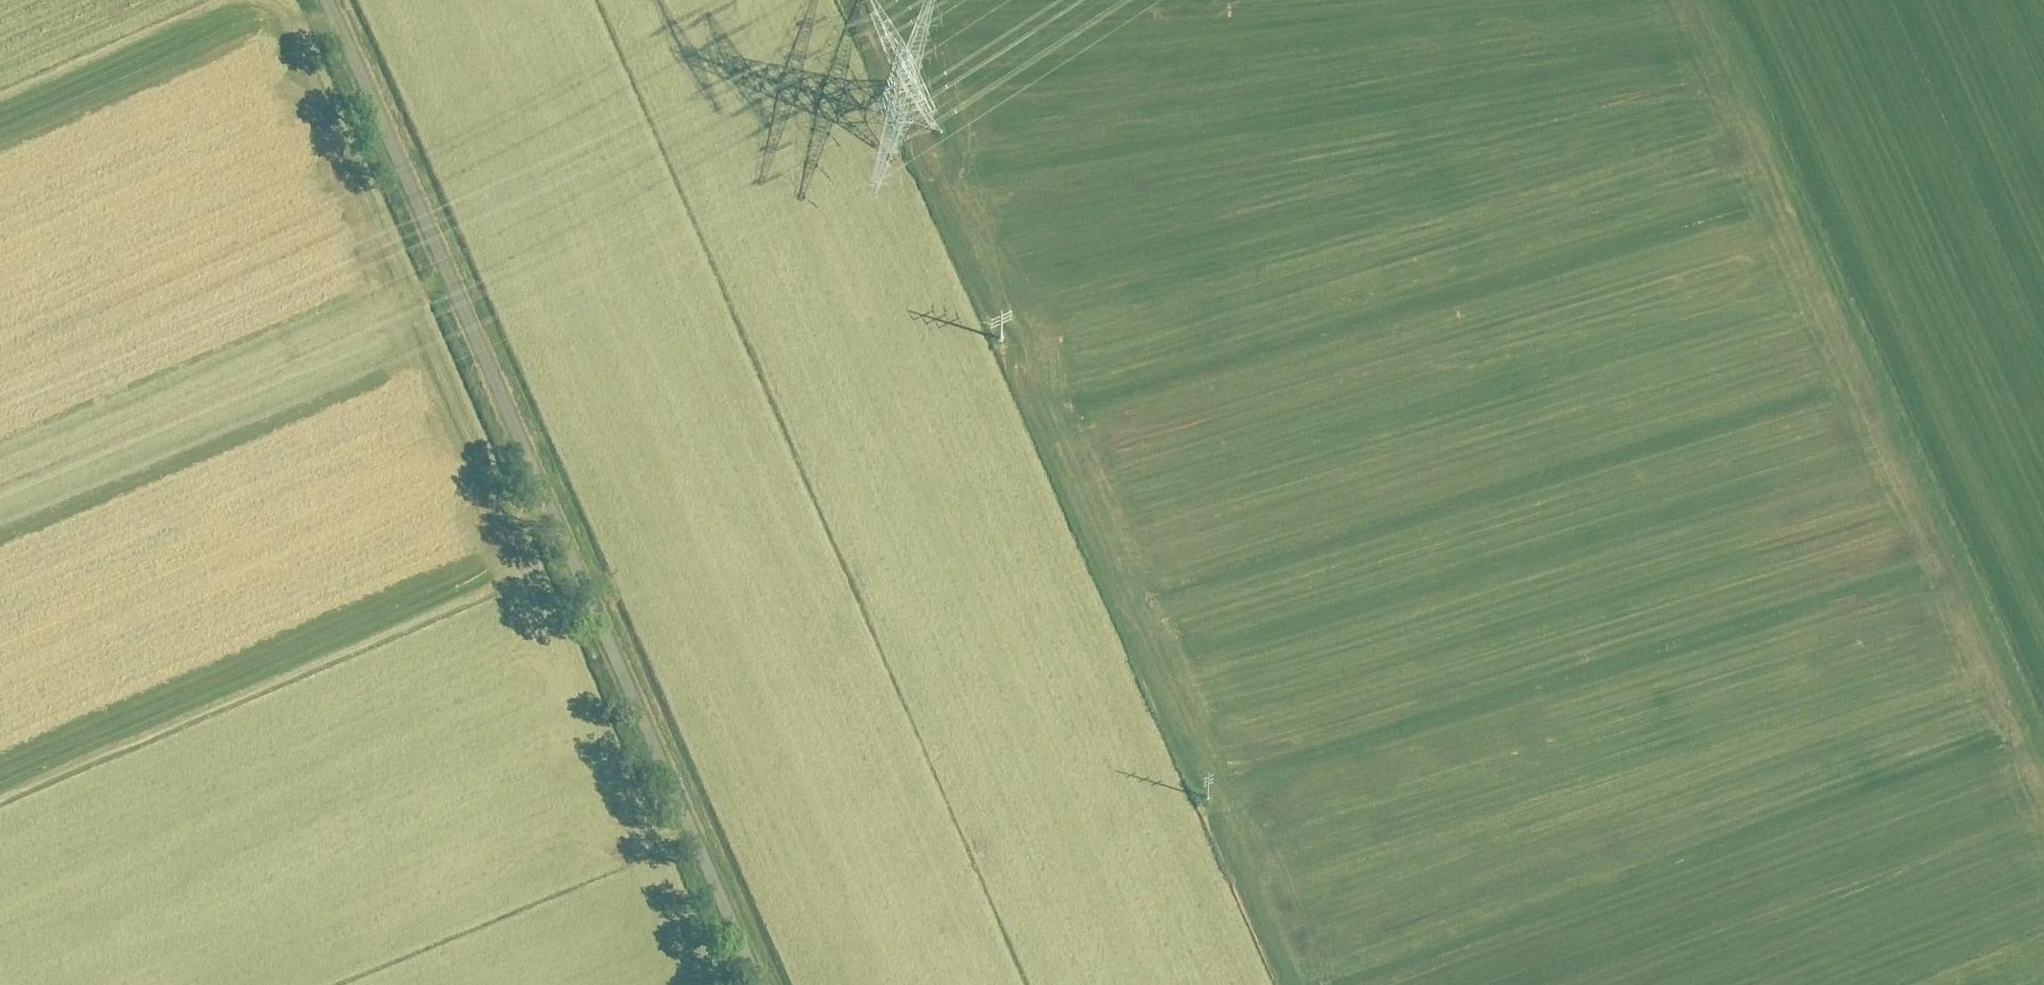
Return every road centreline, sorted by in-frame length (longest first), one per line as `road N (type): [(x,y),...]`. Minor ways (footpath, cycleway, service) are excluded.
road 1 (unclassified): [(763,984),(323,0)]

